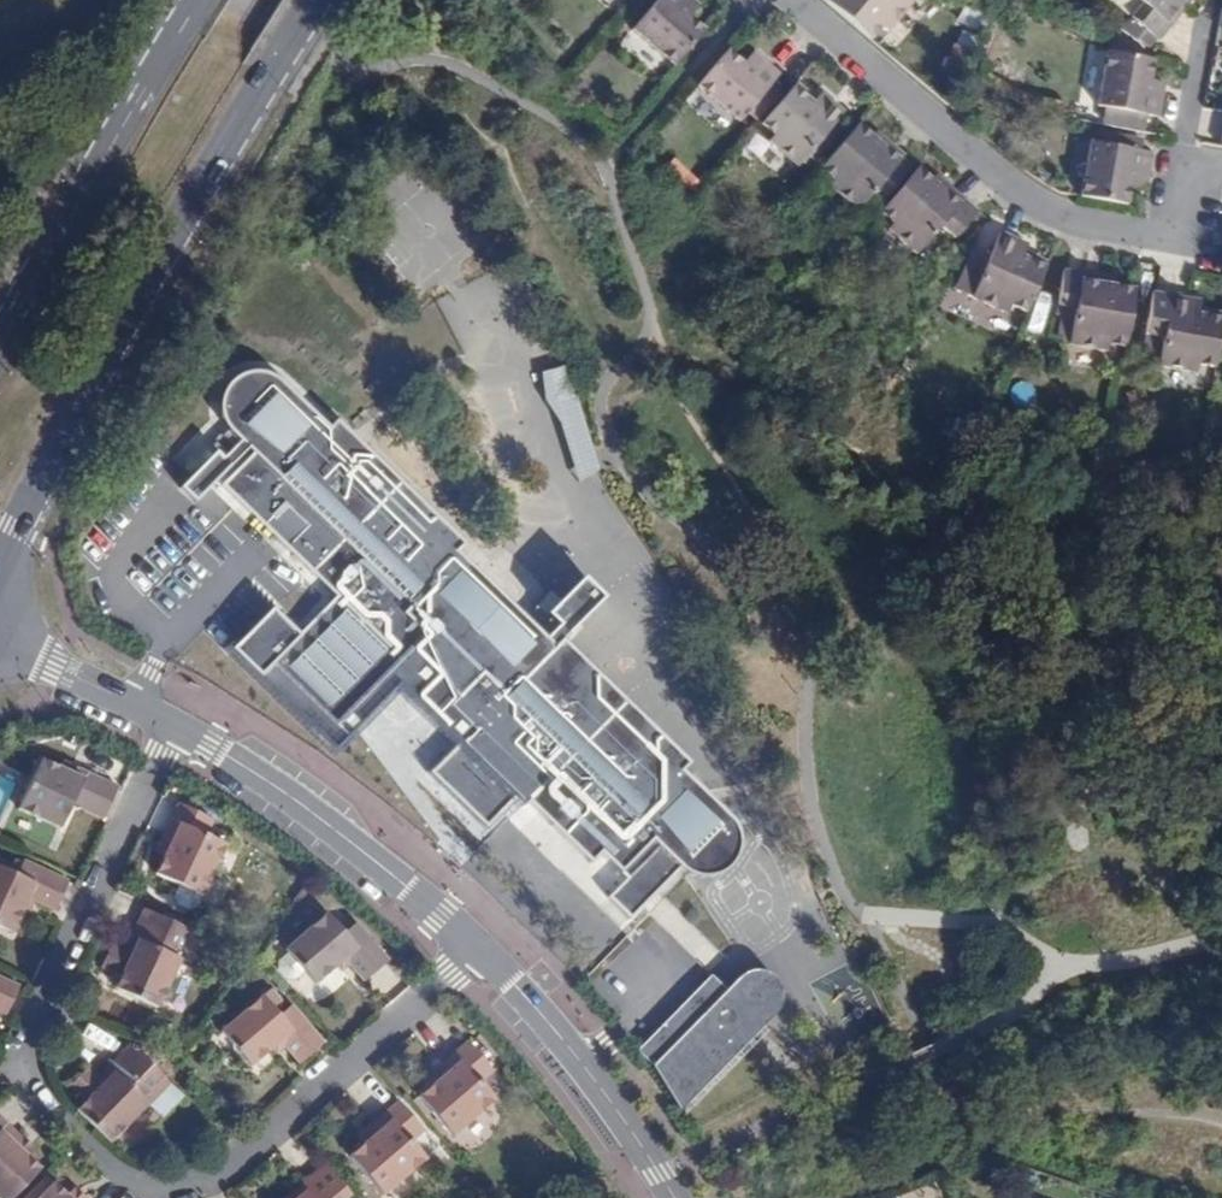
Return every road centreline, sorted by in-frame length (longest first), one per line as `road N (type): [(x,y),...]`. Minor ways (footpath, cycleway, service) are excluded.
road 1 (residential): [(175,727),(42,994),(25,1063),(42,1111),(115,1174),(158,1191),(199,1186),(479,950)]
road 2 (secondary): [(0,560),(142,286),(312,0)]
road 3 (residential): [(793,0),(1016,189),(1046,205),(1162,230),(1183,206),(1188,169),(1221,166)]
road 4 (secondary): [(198,0),(0,344)]
road 5 (residential): [(479,950),(262,777),(175,727)]
road 6 (residential): [(674,1197),(564,1040),(479,950)]
road 7 (residential): [(175,727),(0,637)]

